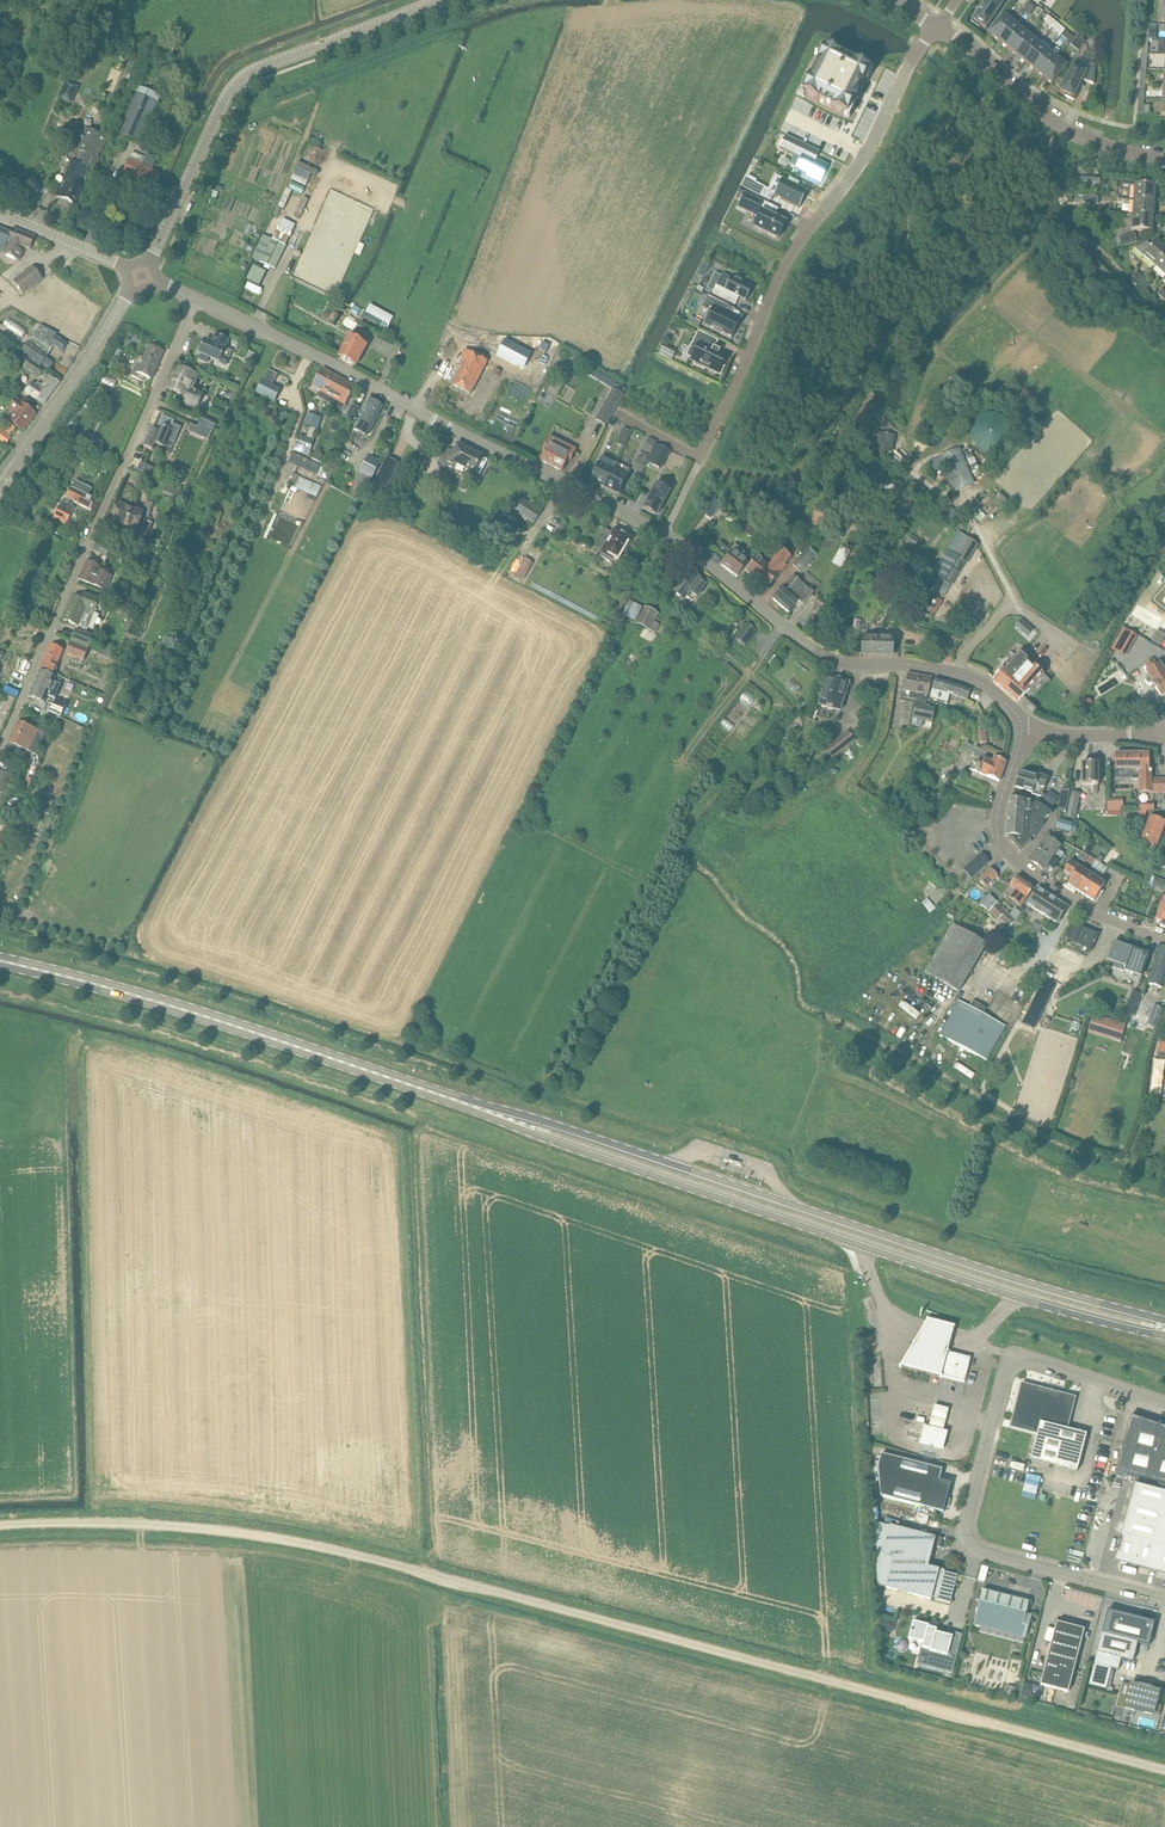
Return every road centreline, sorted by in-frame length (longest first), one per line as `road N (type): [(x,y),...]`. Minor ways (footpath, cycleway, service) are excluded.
road 1 (unclassified): [(0,1529),(68,1524),(261,1538),(1164,1773)]
road 2 (tertiary): [(1022,733),(1014,711),(979,682),(913,666),(839,663),(814,651),(672,542),(195,301)]
road 3 (primary): [(426,1092),(860,1248),(1164,1337)]
road 4 (primary): [(1164,1324),(567,1130),(426,1092)]
road 5 (residential): [(616,414),(699,458),(776,281),(859,163),(910,64),(939,27)]
road 6 (unclassified): [(0,753),(195,301)]
road 7 (residential): [(141,274),(165,240),(226,98),(265,72),(454,0)]
road 8 (primary): [(426,1092),(189,1012),(15,967)]
road 9 (unclassified): [(1164,1602),(999,1557),(971,1539),(969,1515),(1009,1371),(1034,1362)]
road 10 (tertiary): [(1164,941),(1082,909),(1029,874),(998,837),(1022,733)]
road 11 (residential): [(939,27),(1065,128),(1164,162)]
road 12 (tertiary): [(0,484),(141,274)]
road 13 (tertiary): [(141,274),(0,212)]
road 14 (unclassified): [(1034,1362),(1164,1404)]
road 15 (residential): [(1022,733),(1152,736)]

